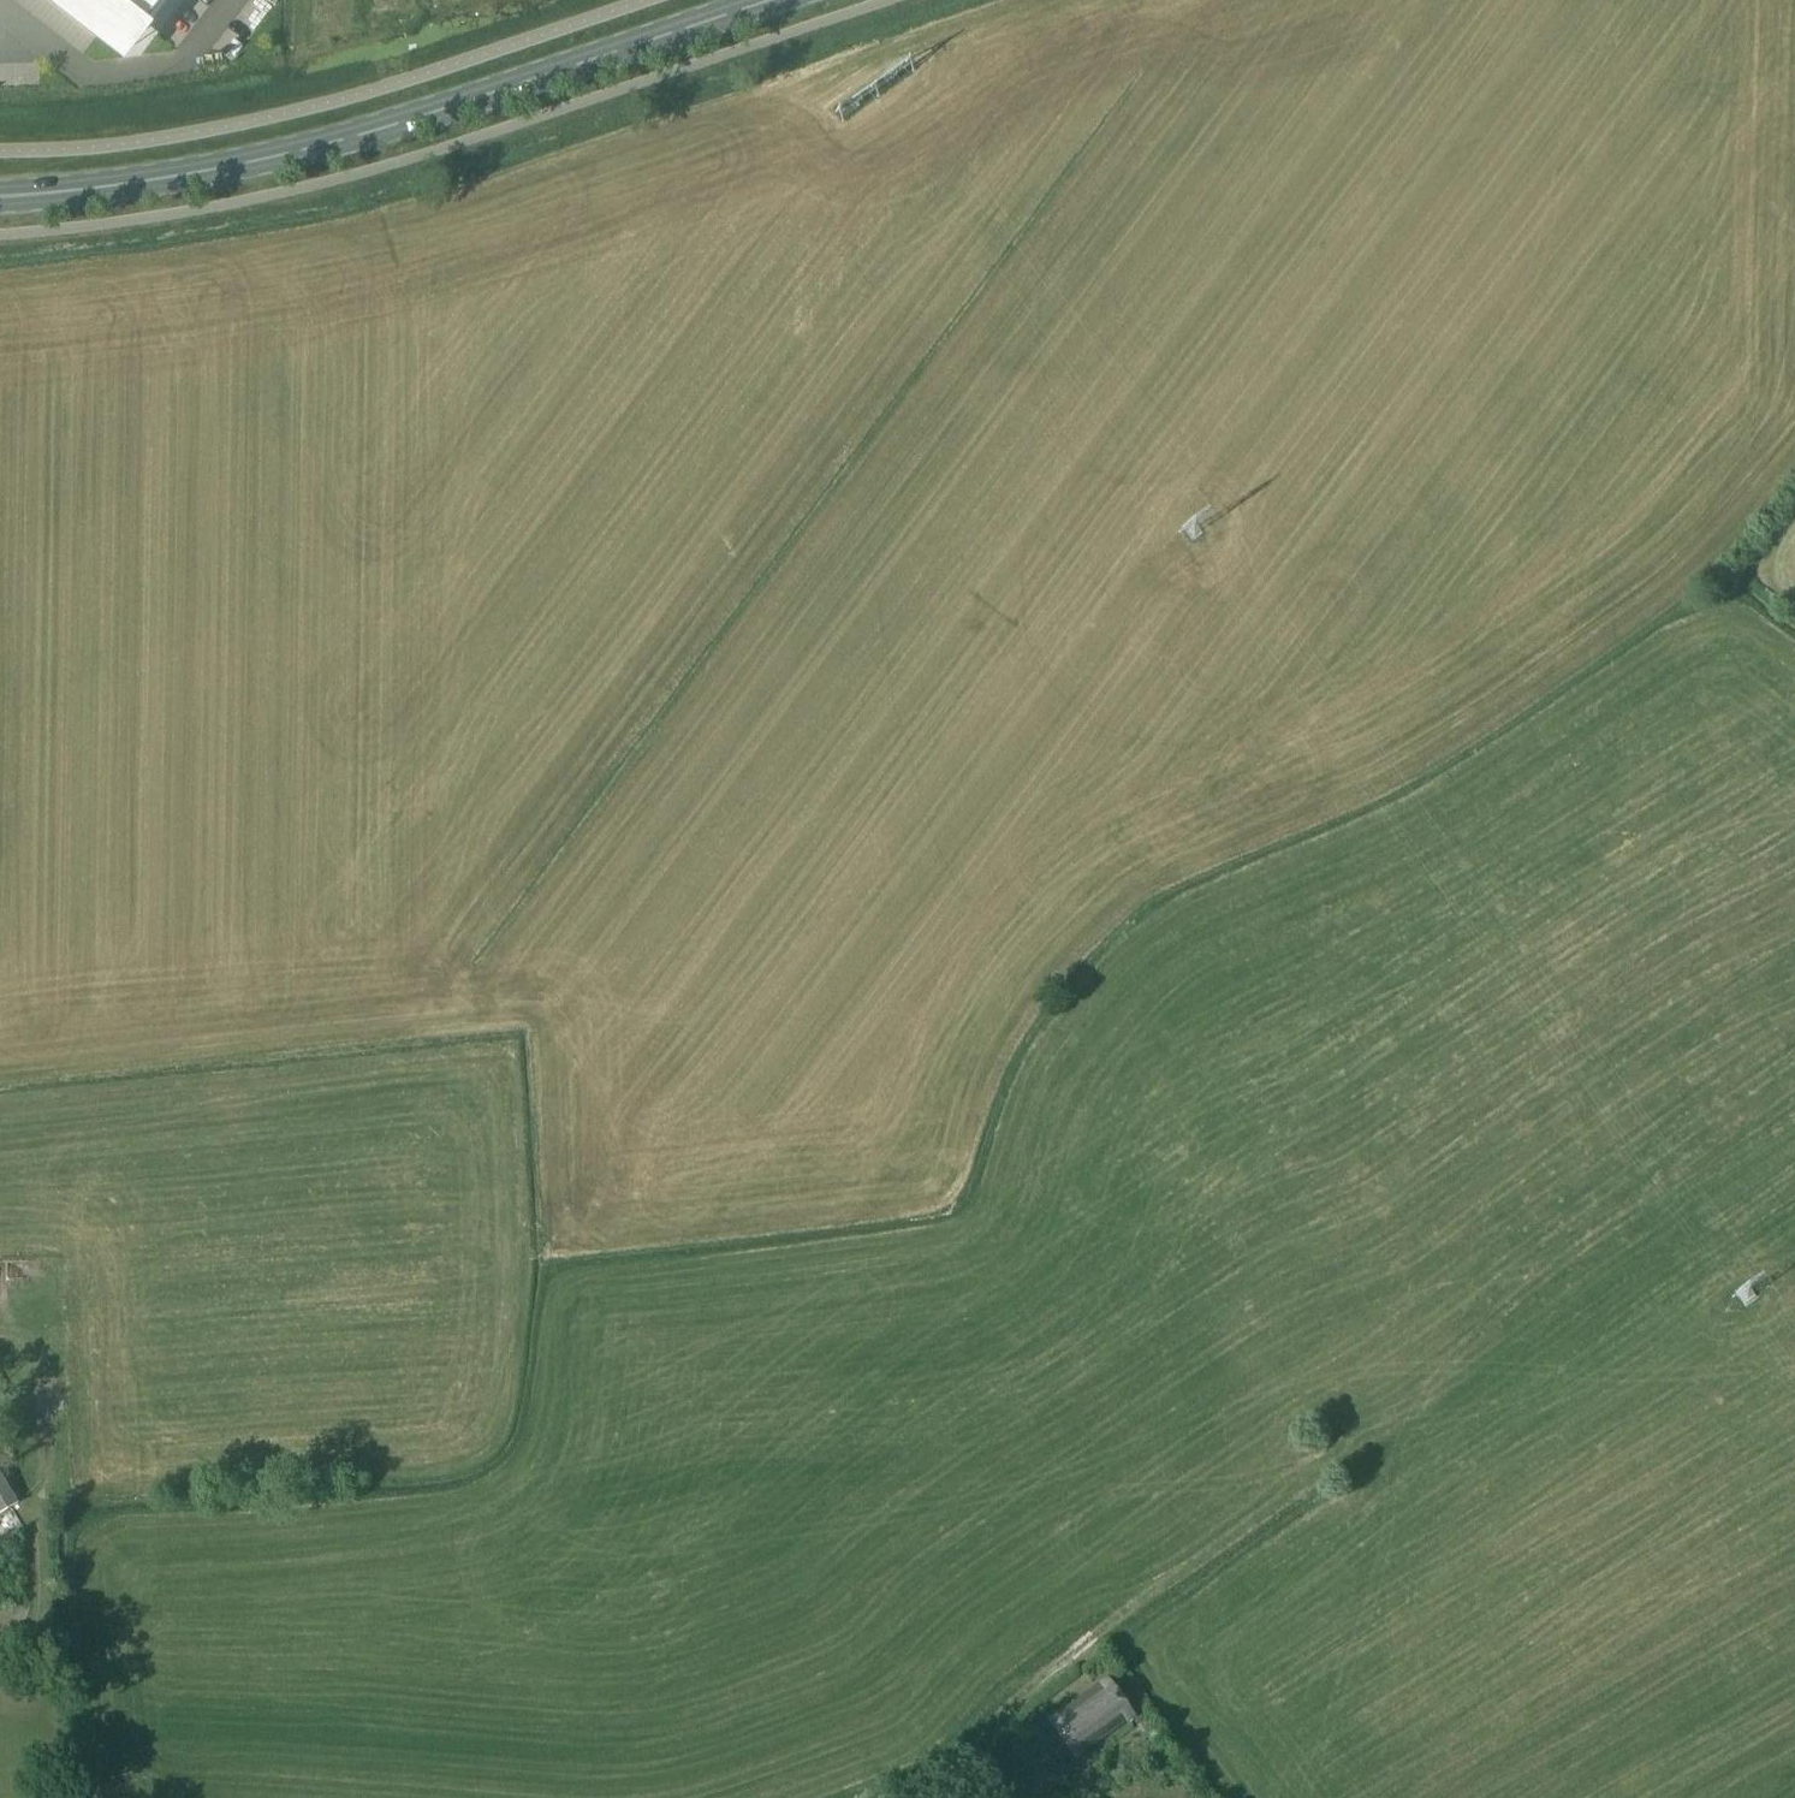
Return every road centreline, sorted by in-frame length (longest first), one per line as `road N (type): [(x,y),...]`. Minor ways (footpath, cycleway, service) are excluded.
road 1 (secondary): [(56,194),(309,151),(768,0)]
road 2 (track): [(973,1797),(978,1744),(994,1709),(1326,1465)]

